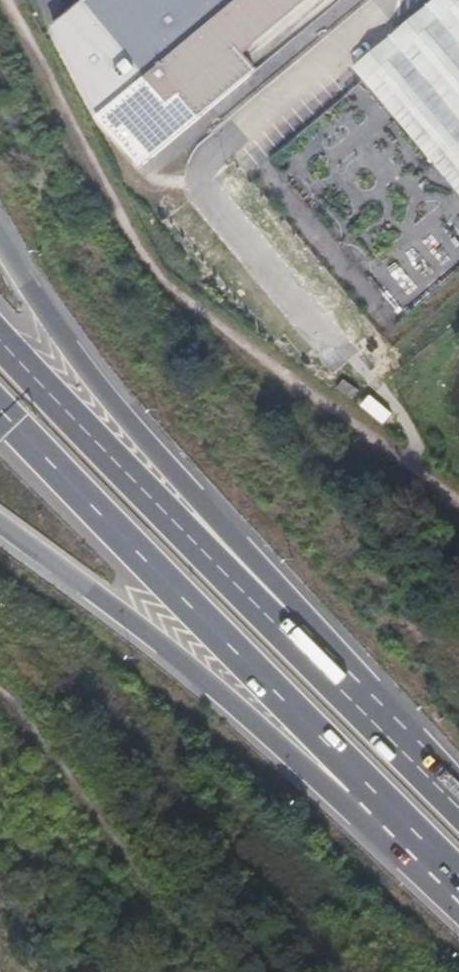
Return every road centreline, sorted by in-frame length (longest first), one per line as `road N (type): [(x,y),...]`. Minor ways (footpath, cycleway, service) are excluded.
road 1 (motorway): [(0,416),(458,875)]
road 2 (motorway): [(371,713),(312,613),(139,431),(0,221)]
road 3 (motorway): [(0,532),(458,877)]
road 4 (motorway): [(371,713),(0,337)]
road 5 (track): [(0,690),(74,780),(203,971)]
road 6 (motorway): [(458,808),(371,713)]

